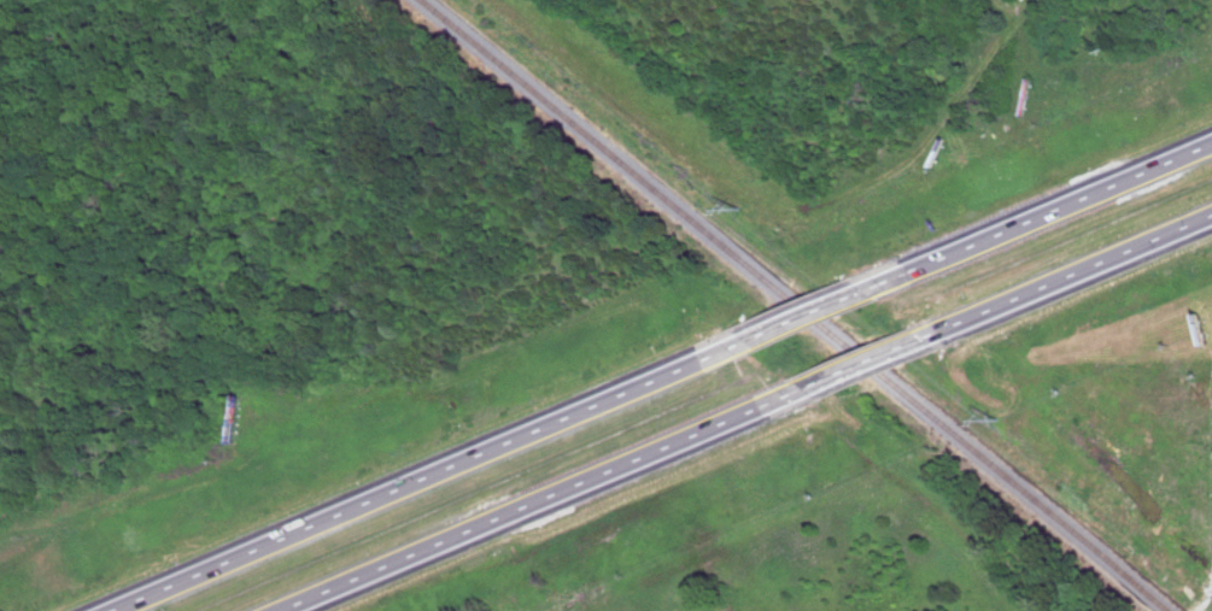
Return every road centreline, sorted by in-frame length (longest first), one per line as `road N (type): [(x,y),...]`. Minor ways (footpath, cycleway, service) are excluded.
road 1 (motorway): [(743,341),(105,610)]
road 2 (motorway): [(285,610),(803,392)]
road 3 (motorway): [(1211,140),(878,283)]
road 4 (motorway): [(950,329),(1211,216)]
road 5 (motorway): [(803,392),(950,329)]
road 6 (motorway): [(878,283),(743,341)]

